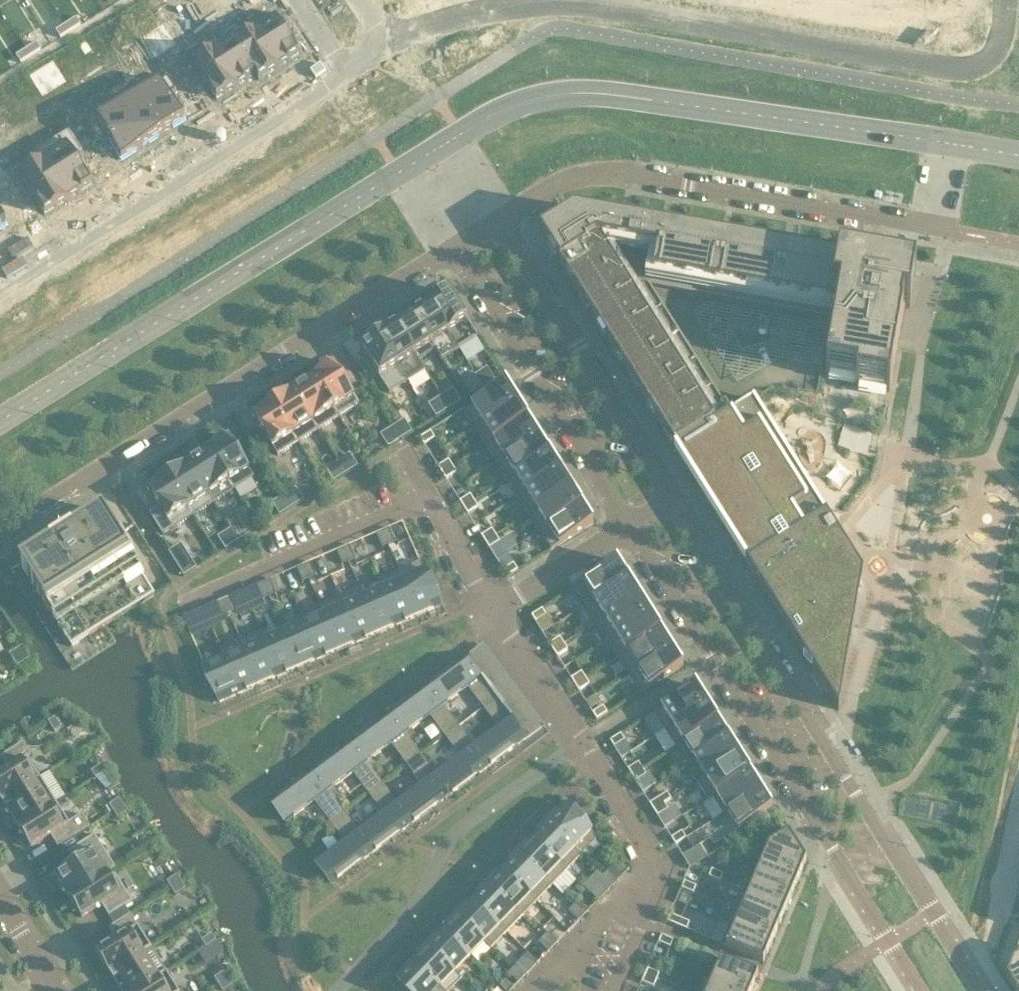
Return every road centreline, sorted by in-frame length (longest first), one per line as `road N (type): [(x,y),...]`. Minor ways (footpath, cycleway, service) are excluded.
road 1 (residential): [(1002,0),(996,57),(963,69),(532,2),(384,45)]
road 2 (residential): [(978,990),(677,500)]
road 3 (residential): [(628,528),(919,990)]
road 4 (tertiary): [(948,144),(575,95),(500,114),(427,158)]
road 5 (residential): [(498,221),(560,184),(607,171),(934,225),(948,144)]
road 6 (residential): [(0,530),(454,248)]
road 7 (tertiary): [(427,158),(0,423)]
road 8 (residential): [(613,990),(649,915),(652,872),(596,760),(493,611)]
road 9 (residential): [(343,72),(0,294)]
road 10 (residential): [(677,500),(498,221)]
road 11 (residential): [(454,248),(628,528)]
road 12 (residential): [(438,510),(411,503),(163,610)]
road 13 (residential): [(628,528),(493,611)]

